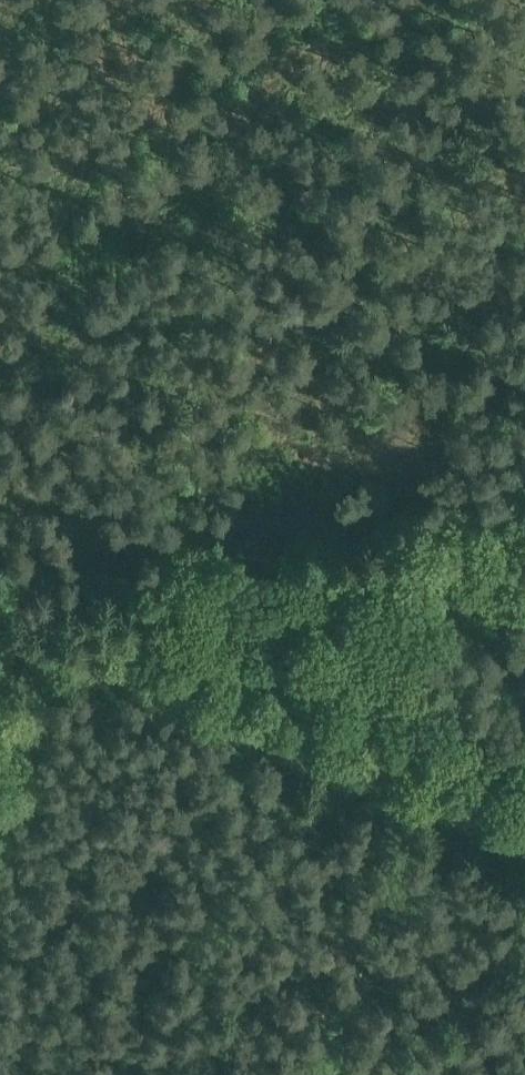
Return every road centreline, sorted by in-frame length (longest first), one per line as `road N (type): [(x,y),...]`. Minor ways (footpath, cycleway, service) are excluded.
road 1 (track): [(524,828),(0,618)]
road 2 (track): [(0,759),(44,635)]

